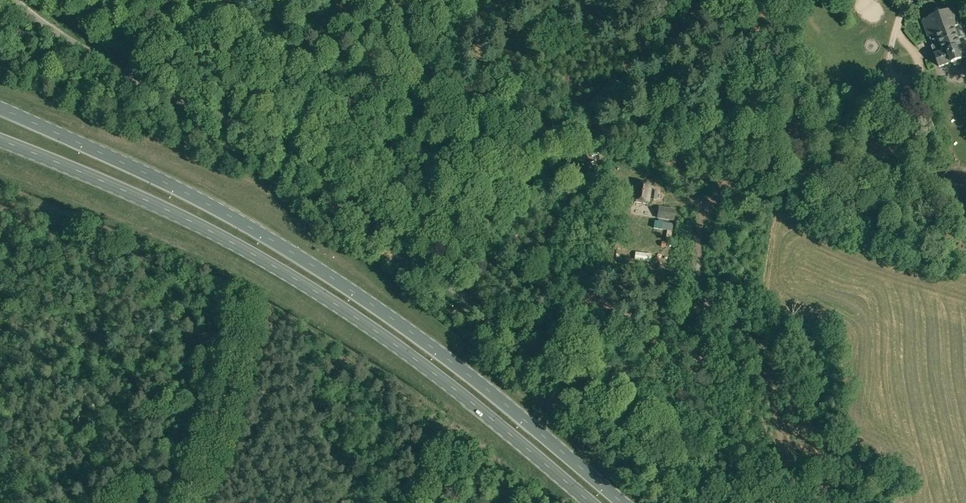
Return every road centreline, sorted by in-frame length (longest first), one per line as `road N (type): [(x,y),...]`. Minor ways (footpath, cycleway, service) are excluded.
road 1 (unclassified): [(704,502),(312,169),(240,123),(64,38),(14,0)]
road 2 (primary): [(621,502),(433,347),(289,251),(163,182),(0,110)]
road 3 (primary): [(0,141),(276,267),(422,364),(590,502)]
road 4 (track): [(365,502),(327,403),(287,383),(219,378),(172,502)]

